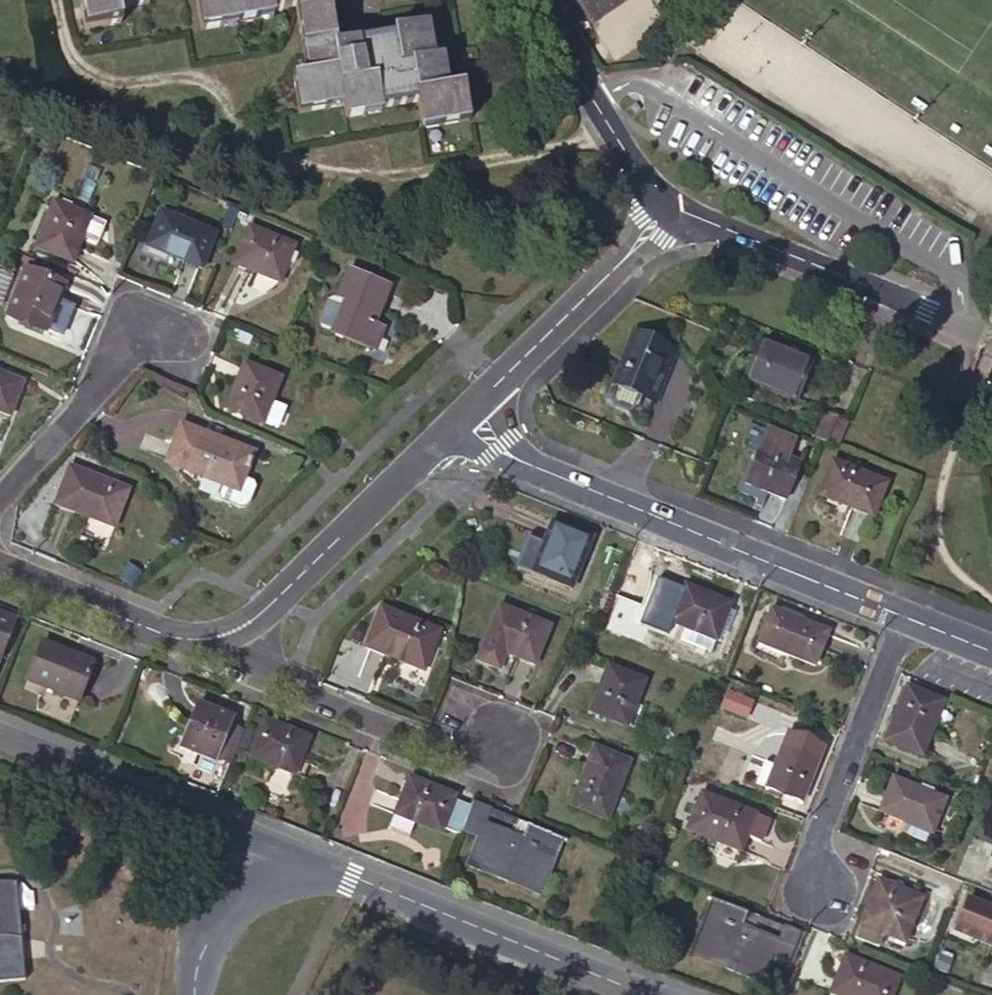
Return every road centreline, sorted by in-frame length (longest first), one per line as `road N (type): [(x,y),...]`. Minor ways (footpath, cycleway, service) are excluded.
road 1 (residential): [(455,427),(903,614)]
road 2 (unclassified): [(643,994),(302,859)]
road 3 (residential): [(991,336),(666,214)]
road 4 (unclassified): [(302,859),(0,738)]
road 5 (residential): [(500,741),(455,755),(273,686),(228,633)]
road 6 (residential): [(228,633),(250,623),(455,427)]
road 7 (residential): [(455,427),(666,214)]
road 8 (residential): [(903,614),(818,838),(818,889)]
road 9 (residential): [(182,328),(116,351),(80,409),(0,494)]
road 10 (residential): [(666,214),(530,0)]
road 11 (residential): [(0,569),(169,636),(228,633)]
road 12 (unclassified): [(302,859),(245,892),(204,932),(194,994)]

